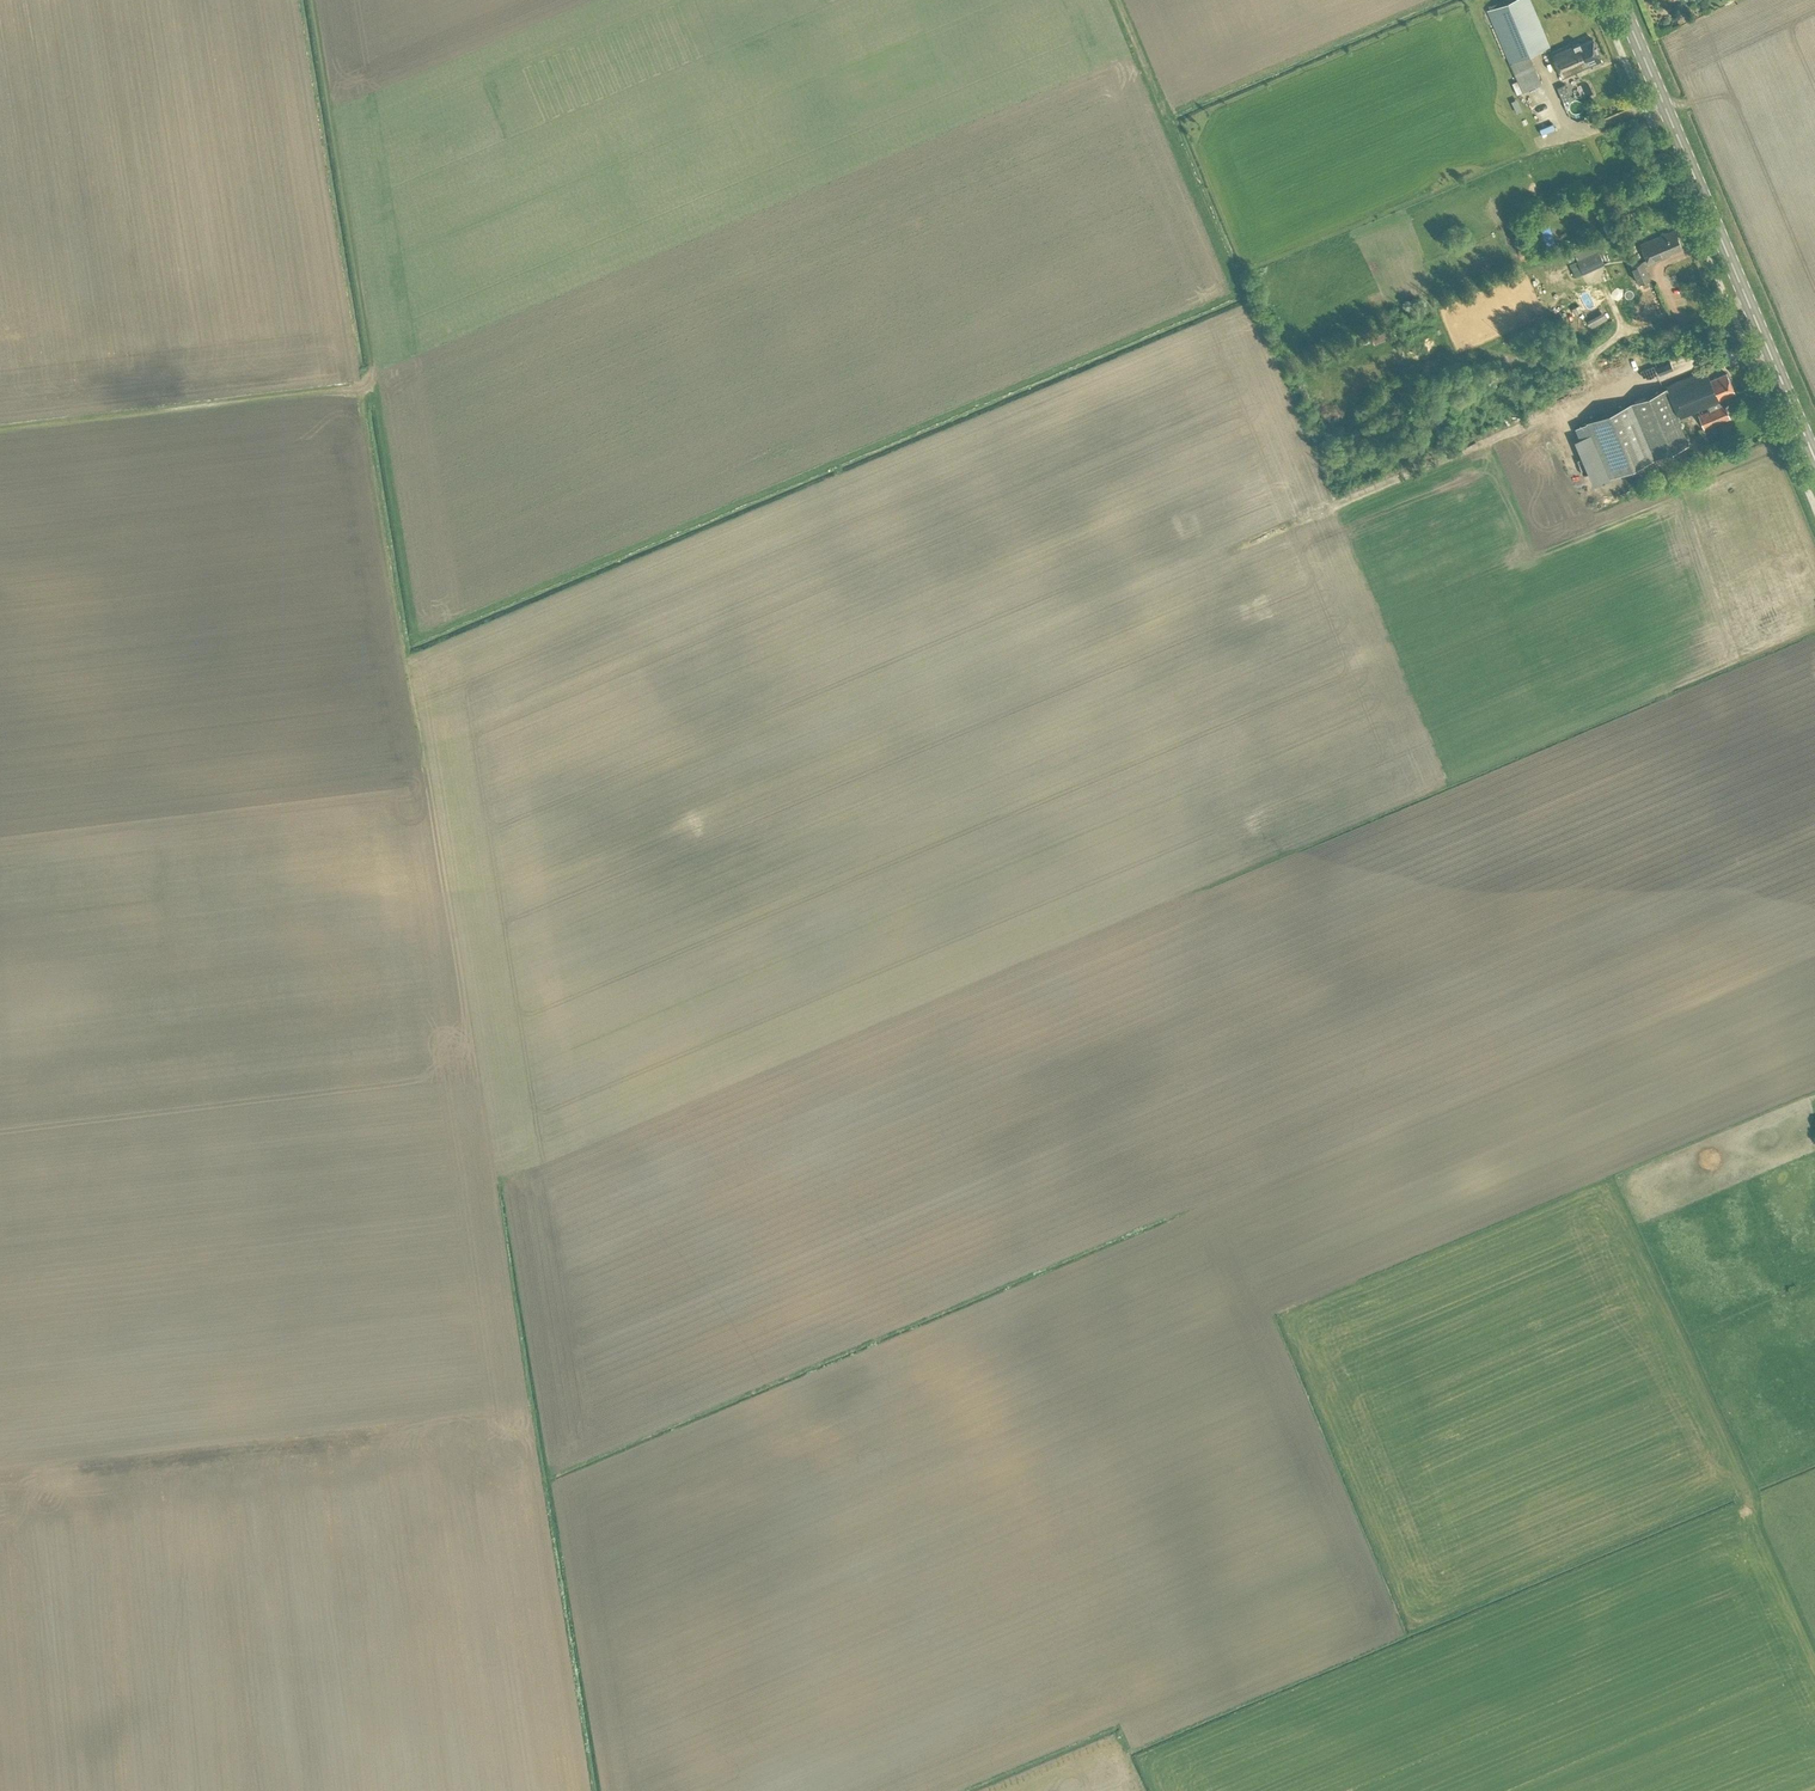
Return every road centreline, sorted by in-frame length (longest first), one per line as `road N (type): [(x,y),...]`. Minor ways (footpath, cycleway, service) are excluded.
road 1 (primary): [(1814,460),(1619,0)]

